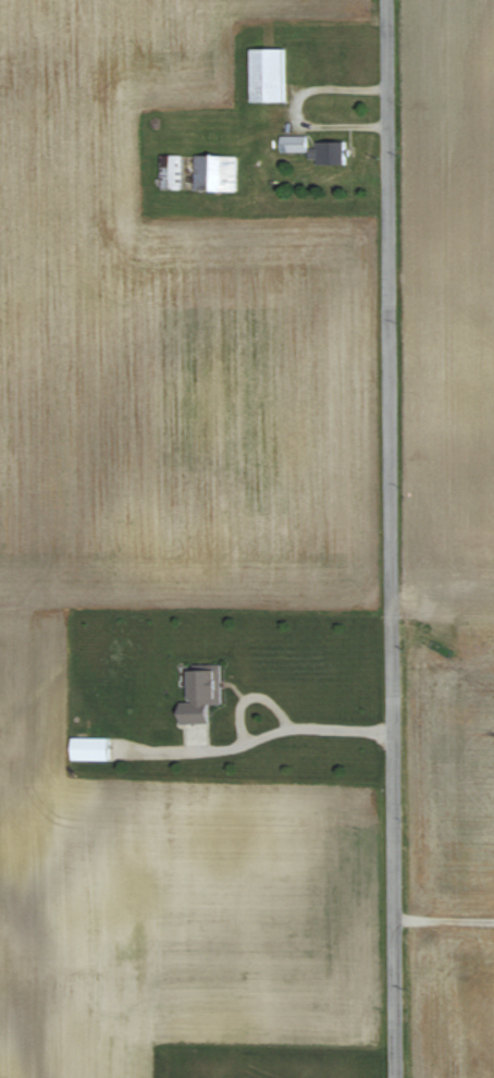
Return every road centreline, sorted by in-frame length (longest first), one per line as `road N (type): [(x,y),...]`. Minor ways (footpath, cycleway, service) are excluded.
road 1 (residential): [(386,0),(394,1077)]

